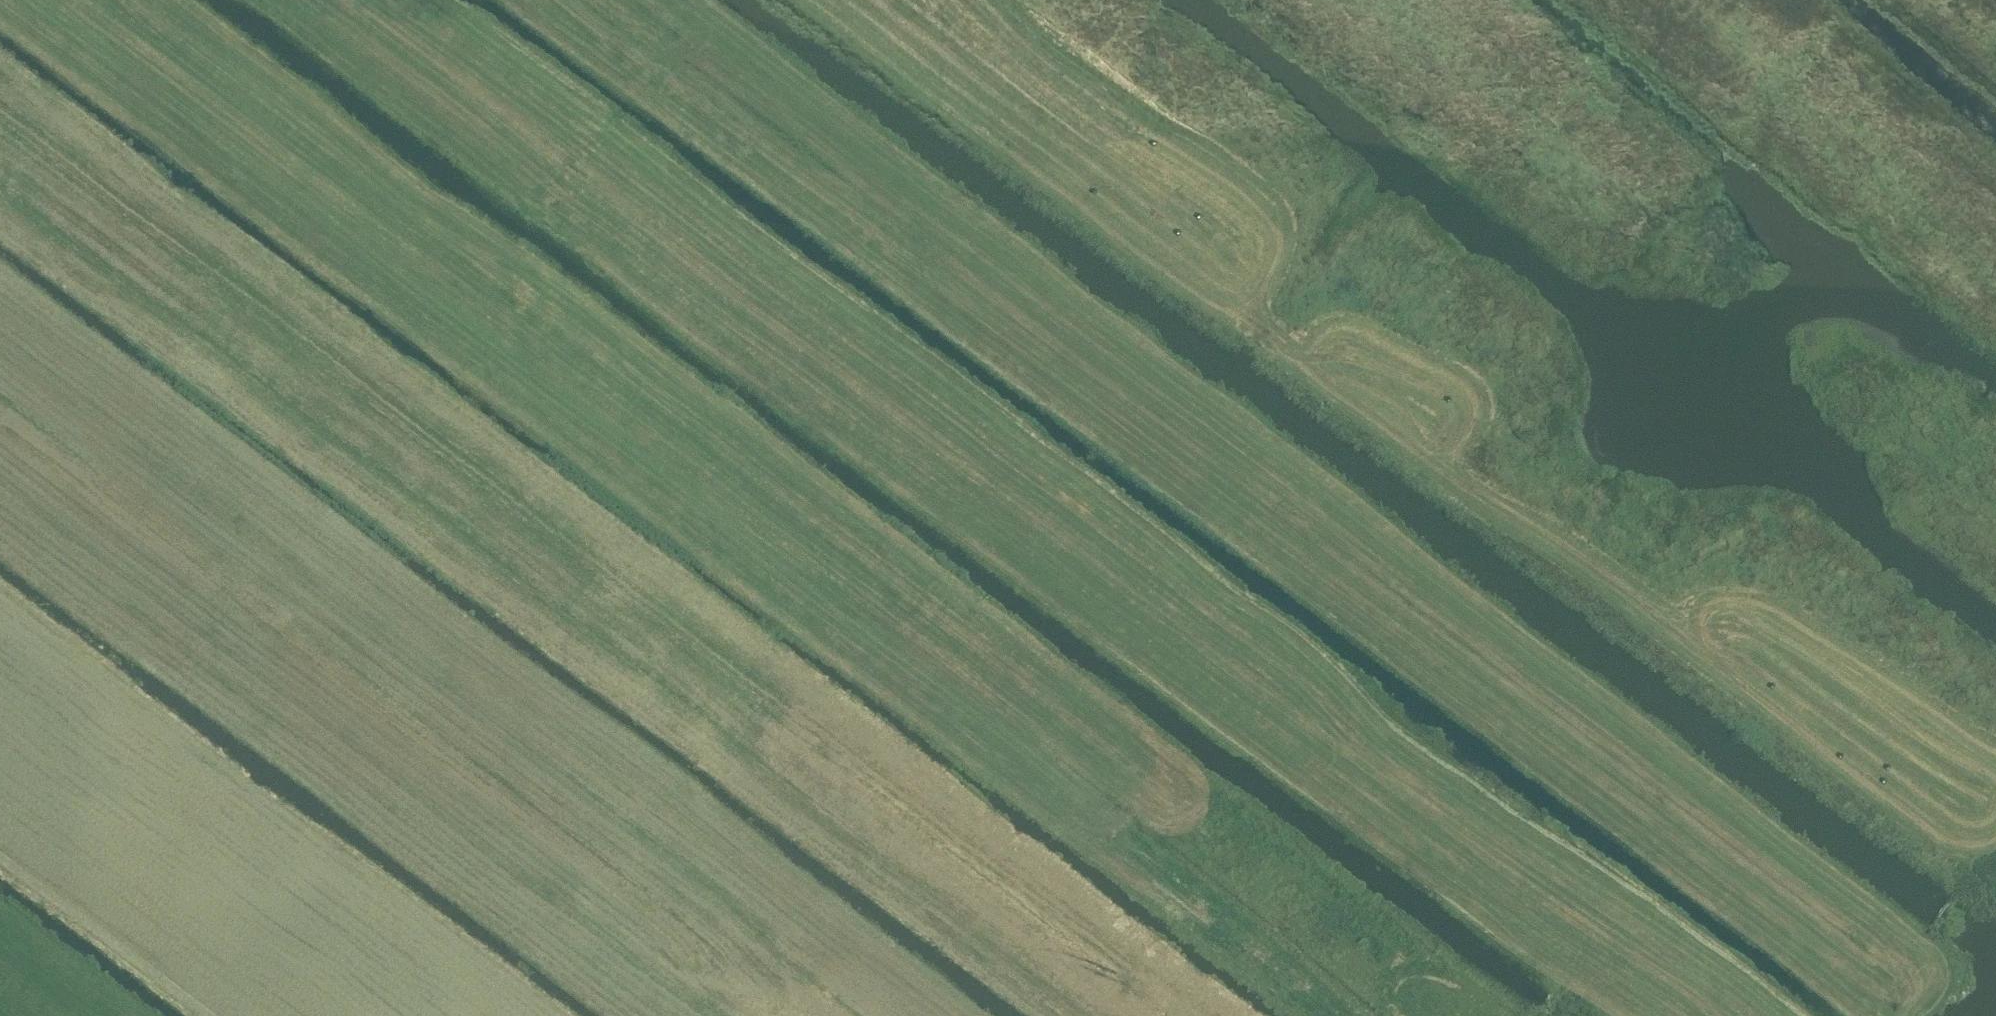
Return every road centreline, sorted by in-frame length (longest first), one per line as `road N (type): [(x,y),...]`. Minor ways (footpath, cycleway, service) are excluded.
road 1 (track): [(0,855),(213,1015)]

